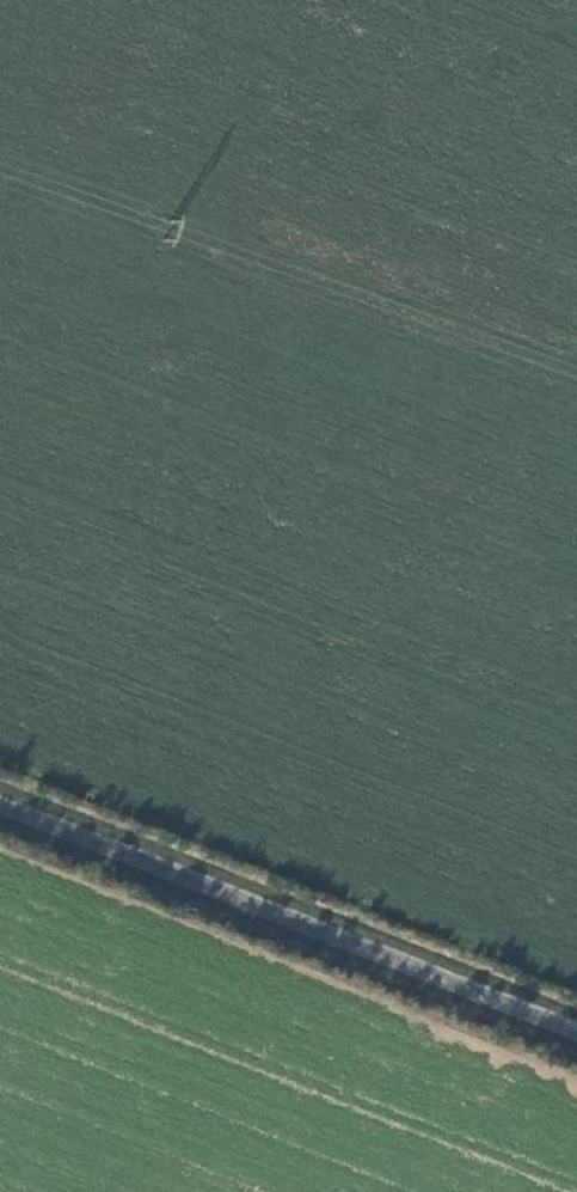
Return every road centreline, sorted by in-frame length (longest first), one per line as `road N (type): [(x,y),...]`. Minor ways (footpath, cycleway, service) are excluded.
road 1 (unclassified): [(0,807),(576,1034)]

